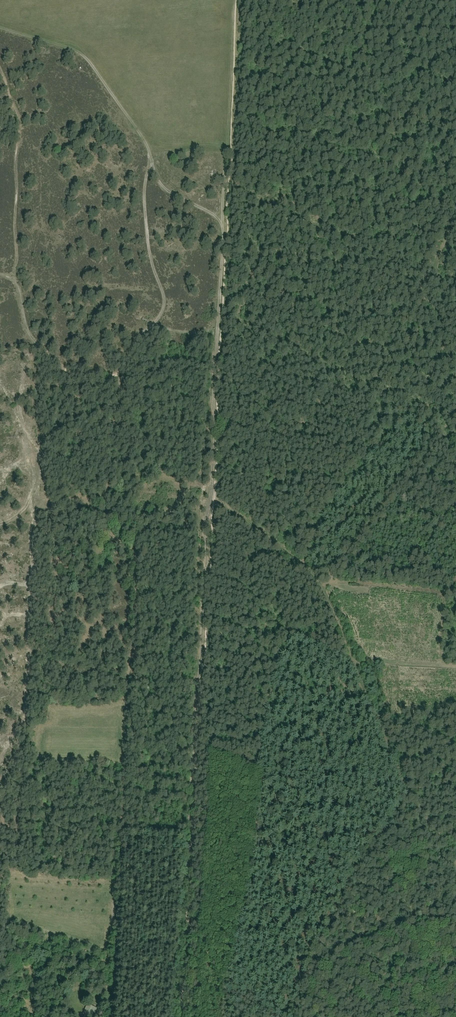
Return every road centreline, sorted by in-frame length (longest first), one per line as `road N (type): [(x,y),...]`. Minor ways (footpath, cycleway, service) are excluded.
road 1 (track): [(182,1016),(228,155)]
road 2 (track): [(108,1016),(131,616),(131,556),(110,533),(107,504),(120,377)]
road 3 (track): [(0,274),(16,279),(26,328),(59,365),(89,374),(120,377),(138,339),(159,317),(166,298),(150,262),(143,187),(151,154),(84,58)]
road 4 (track): [(455,875),(426,830),(325,589),(292,555),(212,507)]
road 5 (track): [(16,279),(23,126),(0,70)]
road 6 (track): [(455,443),(449,437),(426,448),(374,505),(325,589)]

